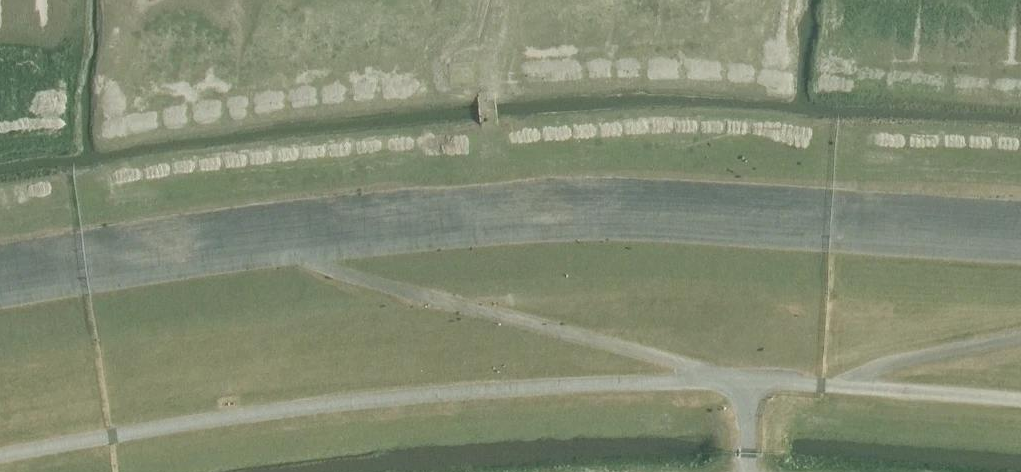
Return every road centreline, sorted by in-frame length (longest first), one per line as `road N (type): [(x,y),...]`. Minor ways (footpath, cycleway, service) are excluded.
road 1 (track): [(0,300),(297,255),(599,229),(1020,256)]
road 2 (track): [(714,379),(679,359),(297,255)]
road 3 (track): [(852,384),(876,364),(1020,335)]

